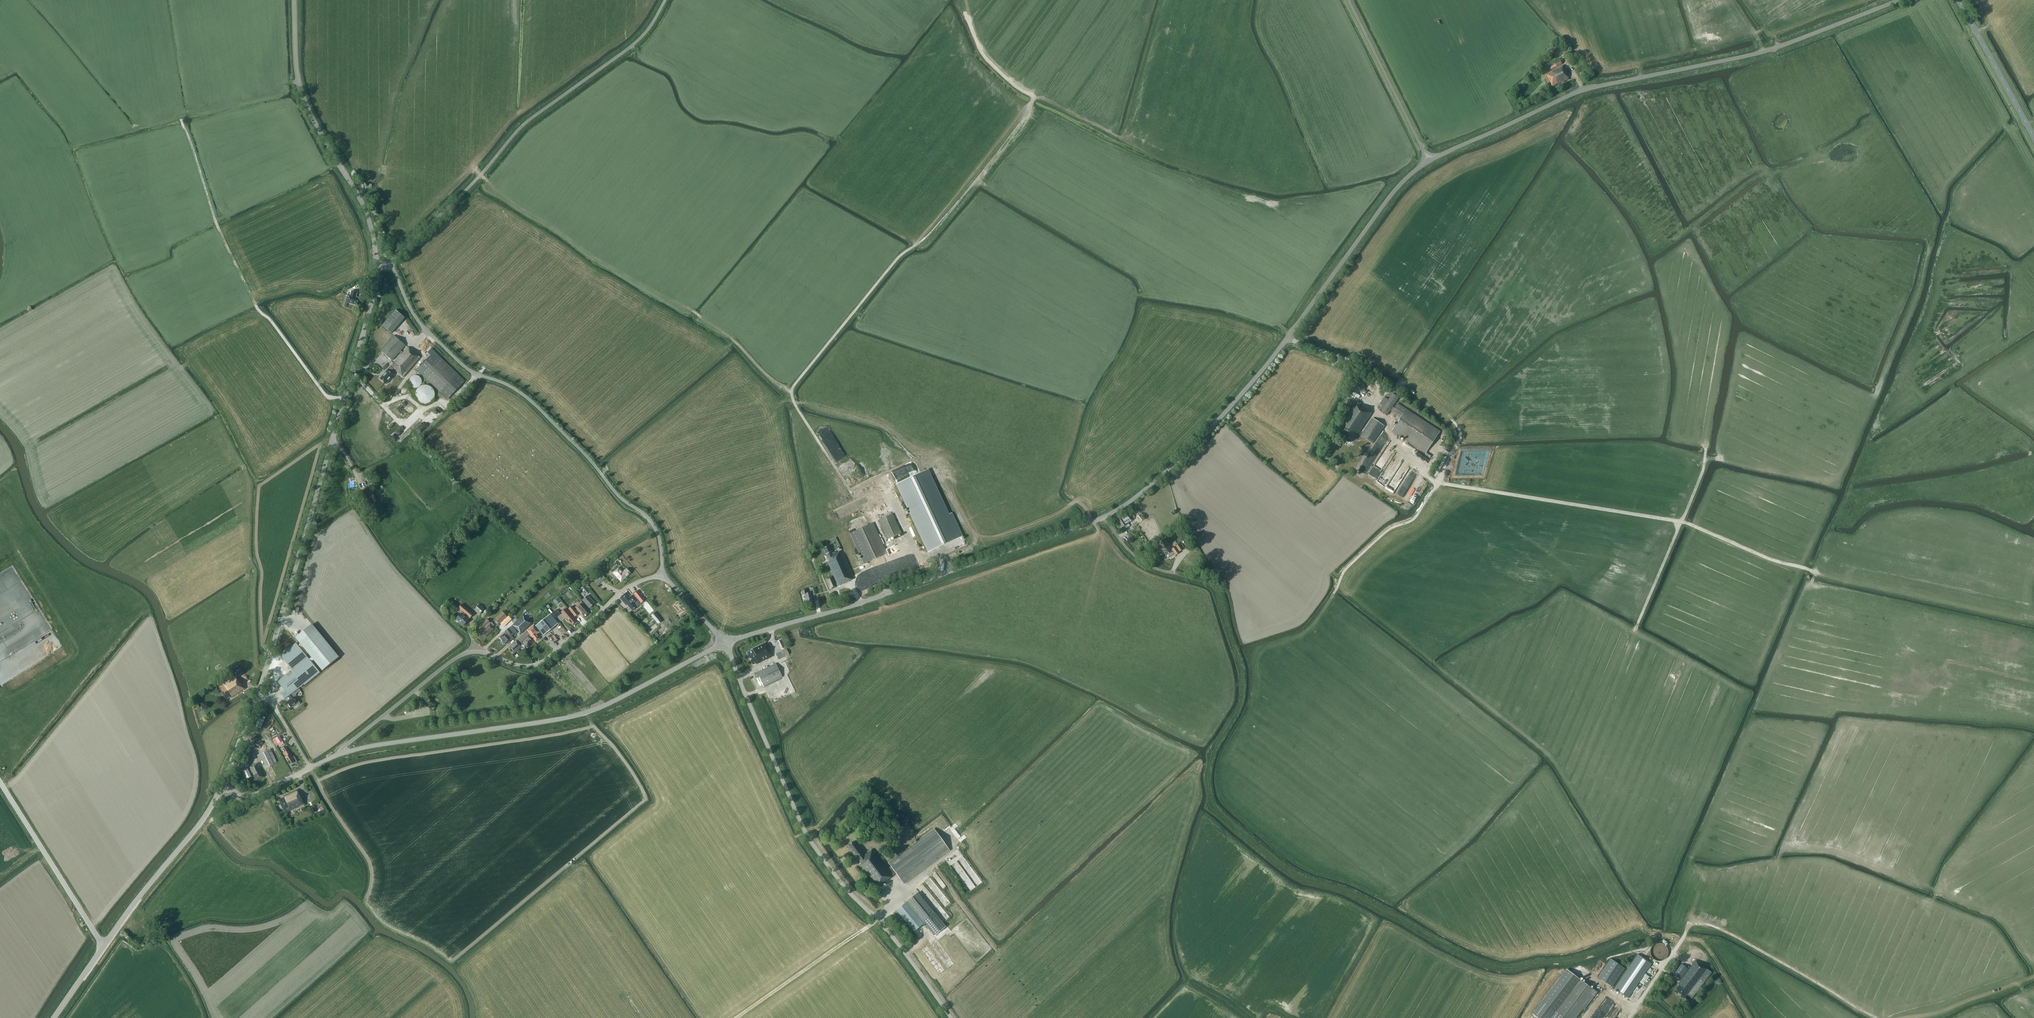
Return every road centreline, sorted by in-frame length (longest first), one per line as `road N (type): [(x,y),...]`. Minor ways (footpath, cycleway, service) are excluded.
road 1 (track): [(1748,1017),(1696,940),(1646,932),(1577,959),(1500,966),(1272,856),(1212,804),(1210,763),(1239,708),(1241,671),(1213,587),(1169,573)]
road 2 (tertiary): [(221,787),(257,695),(377,265)]
road 3 (unclassified): [(1429,161),(1580,91),(1756,54),(1899,0)]
road 4 (unclassified): [(1103,517),(1161,476),(1223,414),(1387,200),(1429,161)]
road 5 (track): [(1440,440),(1422,473),(1437,483),(1682,522),(1816,573)]
road 6 (unclassified): [(952,1017),(808,837),(725,643)]
road 7 (unclassified): [(663,575),(651,521),(521,393),(464,367),(427,331),(390,262)]
road 8 (unclassified): [(339,755),(573,716),(725,643)]
road 9 (unclassified): [(725,643),(1103,517)]
road 10 (residential): [(339,755),(463,654),(534,665),(628,587),(663,575)]
road 11 (unclassified): [(390,262),(533,116),(639,38),(666,0)]
road 12 (tertiary): [(52,1017),(221,787)]
road 13 (tertiary): [(377,265),(366,212),(298,80),(294,0)]
road 14 (track): [(1683,938),(1689,922),(1708,924),(1877,1017)]
road 15 (track): [(1334,593),(1345,571),(1385,532),(1417,515),(1460,440),(1451,419)]
road 16 (track): [(1635,629),(1706,446)]
road 17 (unclassified): [(1429,161),(1348,0)]
road 18 (track): [(878,920),(736,1017)]
road 19 (secondary): [(2033,137),(1959,0)]
road 20 (unclassified): [(221,787),(259,794),(339,755)]

